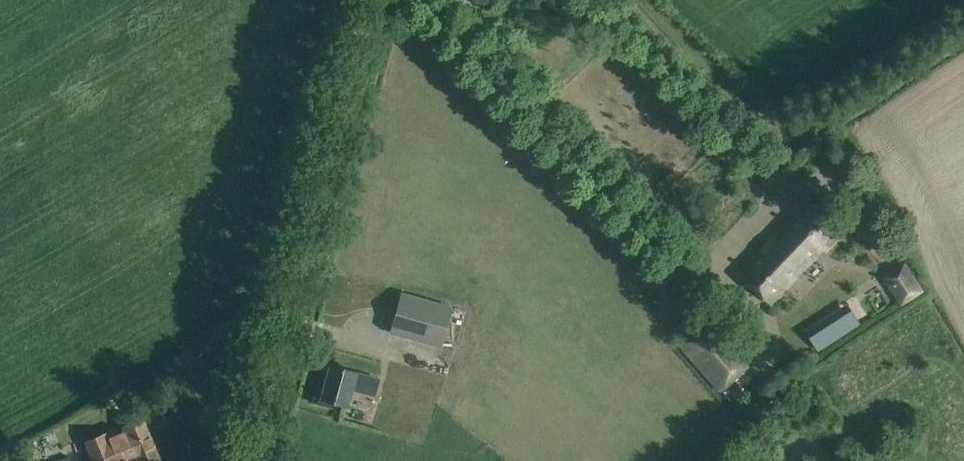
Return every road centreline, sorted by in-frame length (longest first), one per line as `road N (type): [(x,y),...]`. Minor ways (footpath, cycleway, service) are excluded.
road 1 (unclassified): [(240,460),(368,0)]

